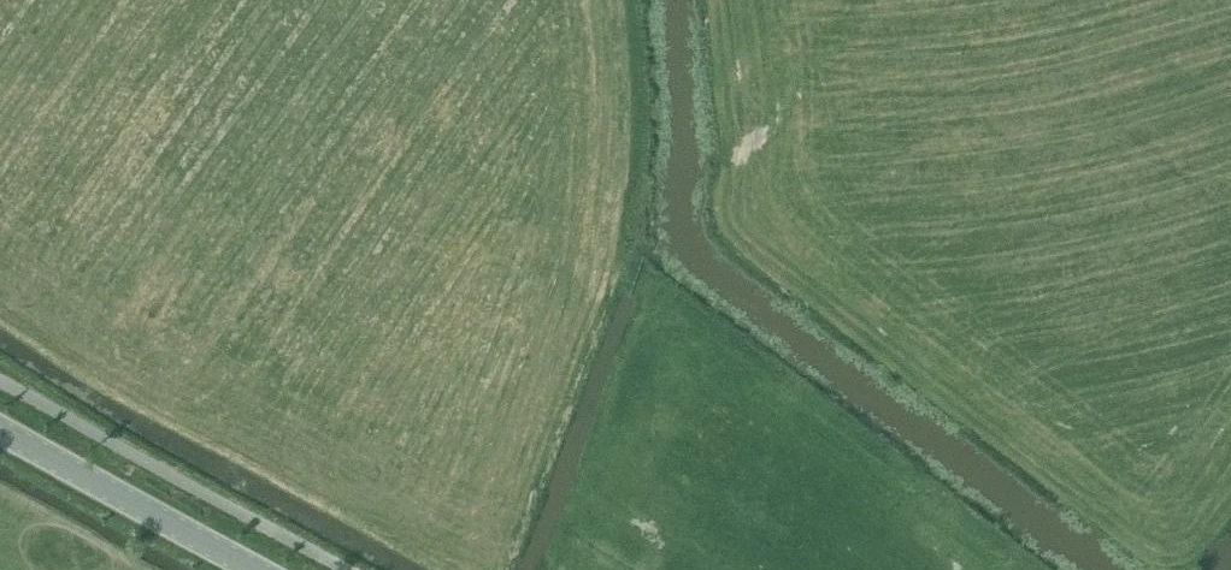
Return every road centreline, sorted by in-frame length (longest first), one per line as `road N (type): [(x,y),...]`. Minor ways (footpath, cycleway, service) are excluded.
road 1 (tertiary): [(255,569),(0,430)]

